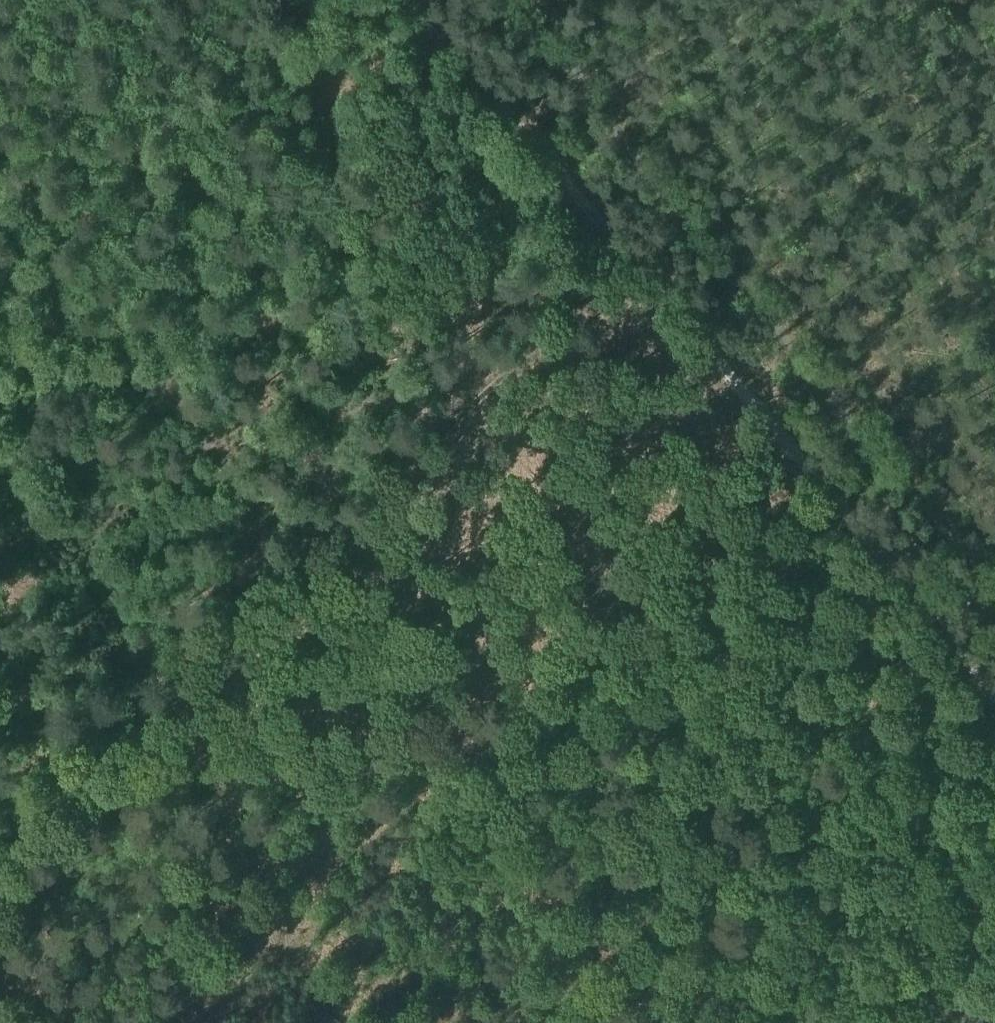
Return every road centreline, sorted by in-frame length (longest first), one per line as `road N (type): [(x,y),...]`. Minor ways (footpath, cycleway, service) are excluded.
road 1 (track): [(415,0),(994,691)]
road 2 (track): [(635,264),(0,847)]
road 3 (track): [(193,0),(0,173)]

